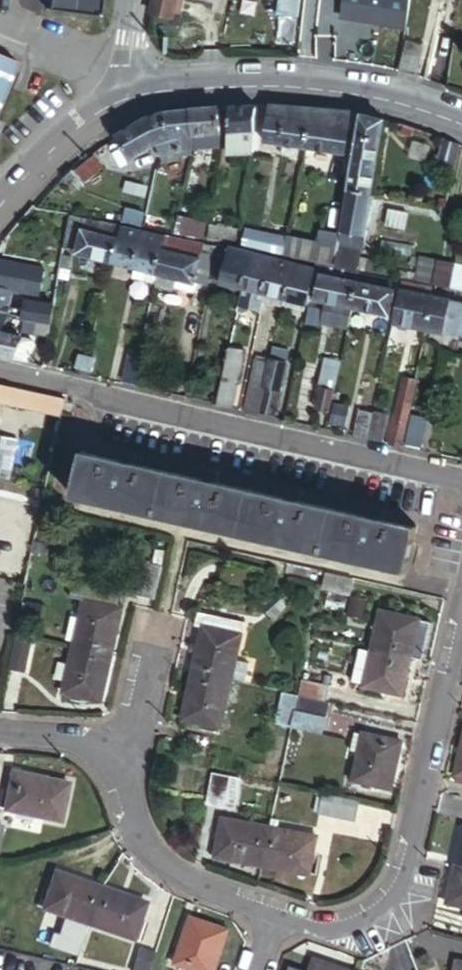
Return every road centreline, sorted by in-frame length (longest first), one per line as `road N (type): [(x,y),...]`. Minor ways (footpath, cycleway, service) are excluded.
road 1 (residential): [(461,620),(410,870),(387,906),(363,922),(322,931),(167,879),(144,856),(107,759)]
road 2 (residential): [(0,370),(461,482)]
road 3 (residential): [(128,94),(191,81),(305,81),(400,97),(461,119)]
road 4 (residential): [(128,94),(53,150),(0,206)]
road 5 (residential): [(165,617),(136,743),(107,759)]

